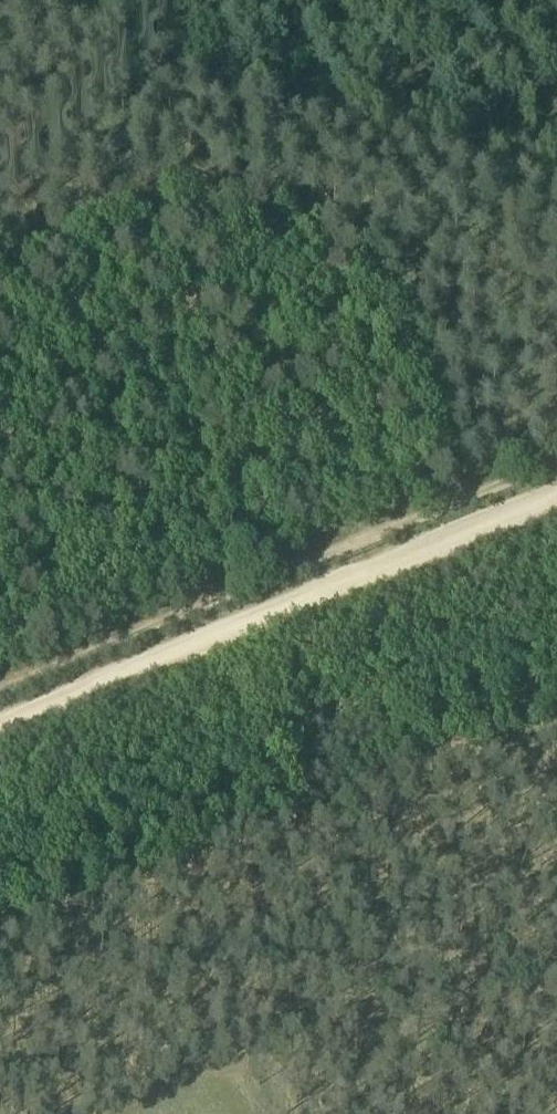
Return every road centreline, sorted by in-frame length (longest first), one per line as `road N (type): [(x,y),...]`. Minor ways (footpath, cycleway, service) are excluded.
road 1 (track): [(0,695),(556,460)]
road 2 (track): [(0,721),(556,488)]

